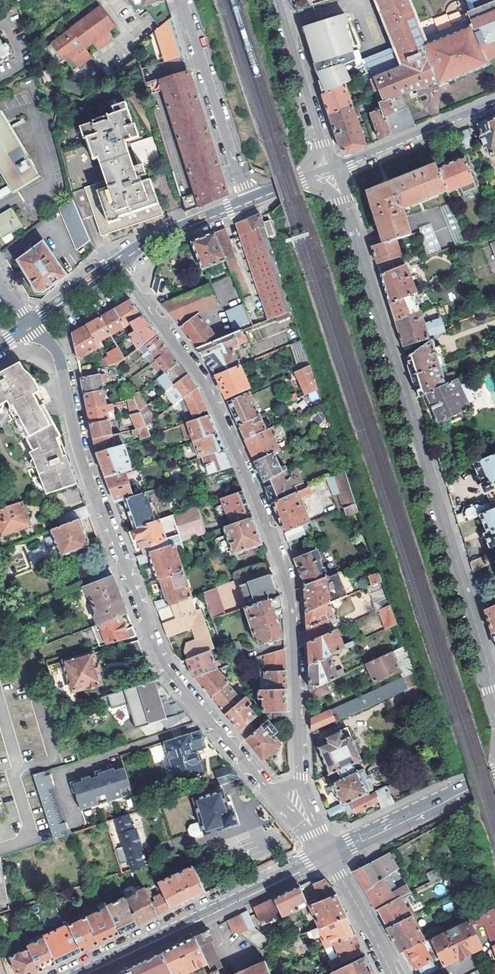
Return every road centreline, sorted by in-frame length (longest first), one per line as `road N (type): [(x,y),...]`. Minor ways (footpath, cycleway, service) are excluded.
road 1 (residential): [(292,794),(300,776),(289,584),(204,382),(116,263)]
road 2 (residential): [(28,325),(61,359),(81,457),(162,661),(269,790),(292,794)]
road 3 (residential): [(330,170),(494,696)]
road 4 (tertiary): [(328,855),(82,973)]
road 5 (residential): [(181,0),(247,201)]
road 6 (tertiary): [(494,772),(328,855)]
road 7 (residential): [(330,170),(277,0)]
road 8 (secondary): [(330,170),(494,103)]
road 9 (secondary): [(116,263),(247,201)]
road 10 (residential): [(391,973),(328,855)]

